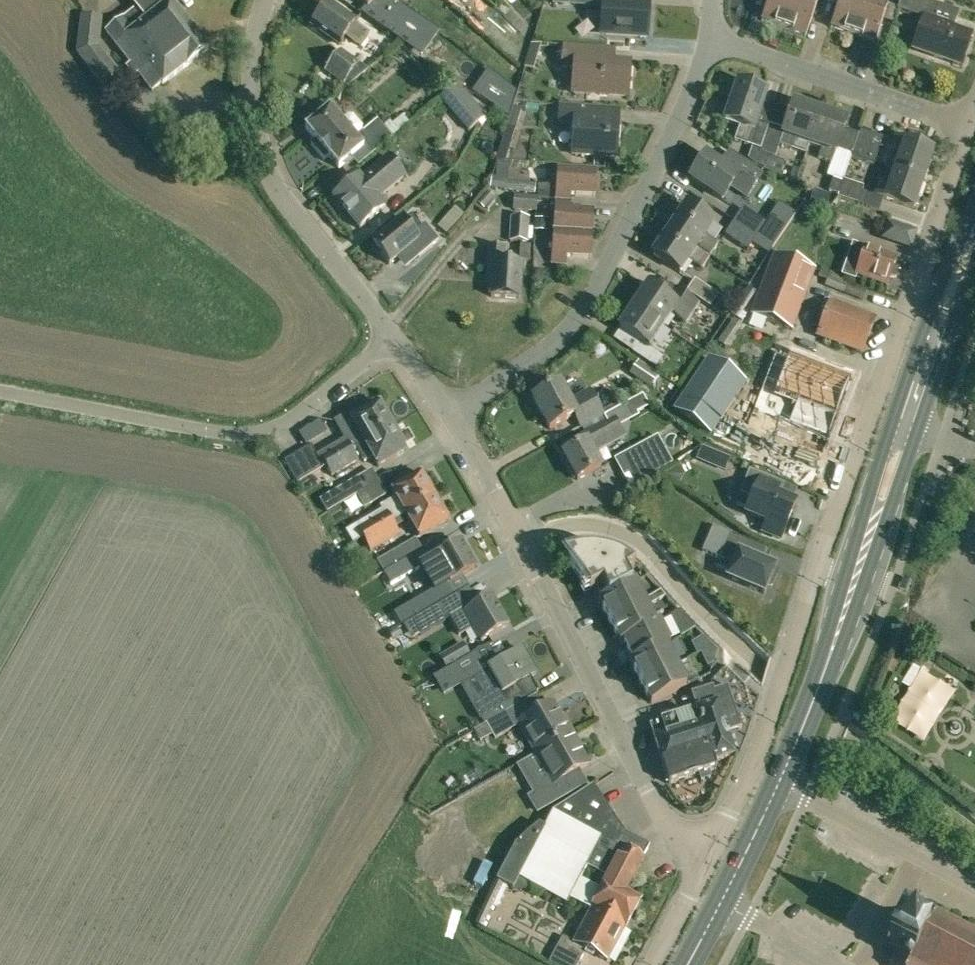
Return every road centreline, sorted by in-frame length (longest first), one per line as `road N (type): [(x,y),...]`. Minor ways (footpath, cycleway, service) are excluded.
road 1 (residential): [(776,697),(970,125)]
road 2 (secondary): [(779,784),(832,656),(974,236)]
road 3 (residential): [(710,852),(677,835),(646,785),(448,410)]
road 4 (residential): [(448,410),(543,352),(591,298),(694,86),(710,36)]
road 5 (unclassified): [(0,389),(251,432),(286,421),(395,337)]
road 6 (residential): [(395,337),(268,164),(252,63),(267,0)]
road 7 (residential): [(970,125),(710,36)]
road 8 (unclassified): [(974,887),(779,784)]
road 9 (secondary): [(688,964),(779,784)]
road 10 (unclassified): [(710,852),(776,697)]
road 11 (unclassified): [(652,964),(710,852)]

